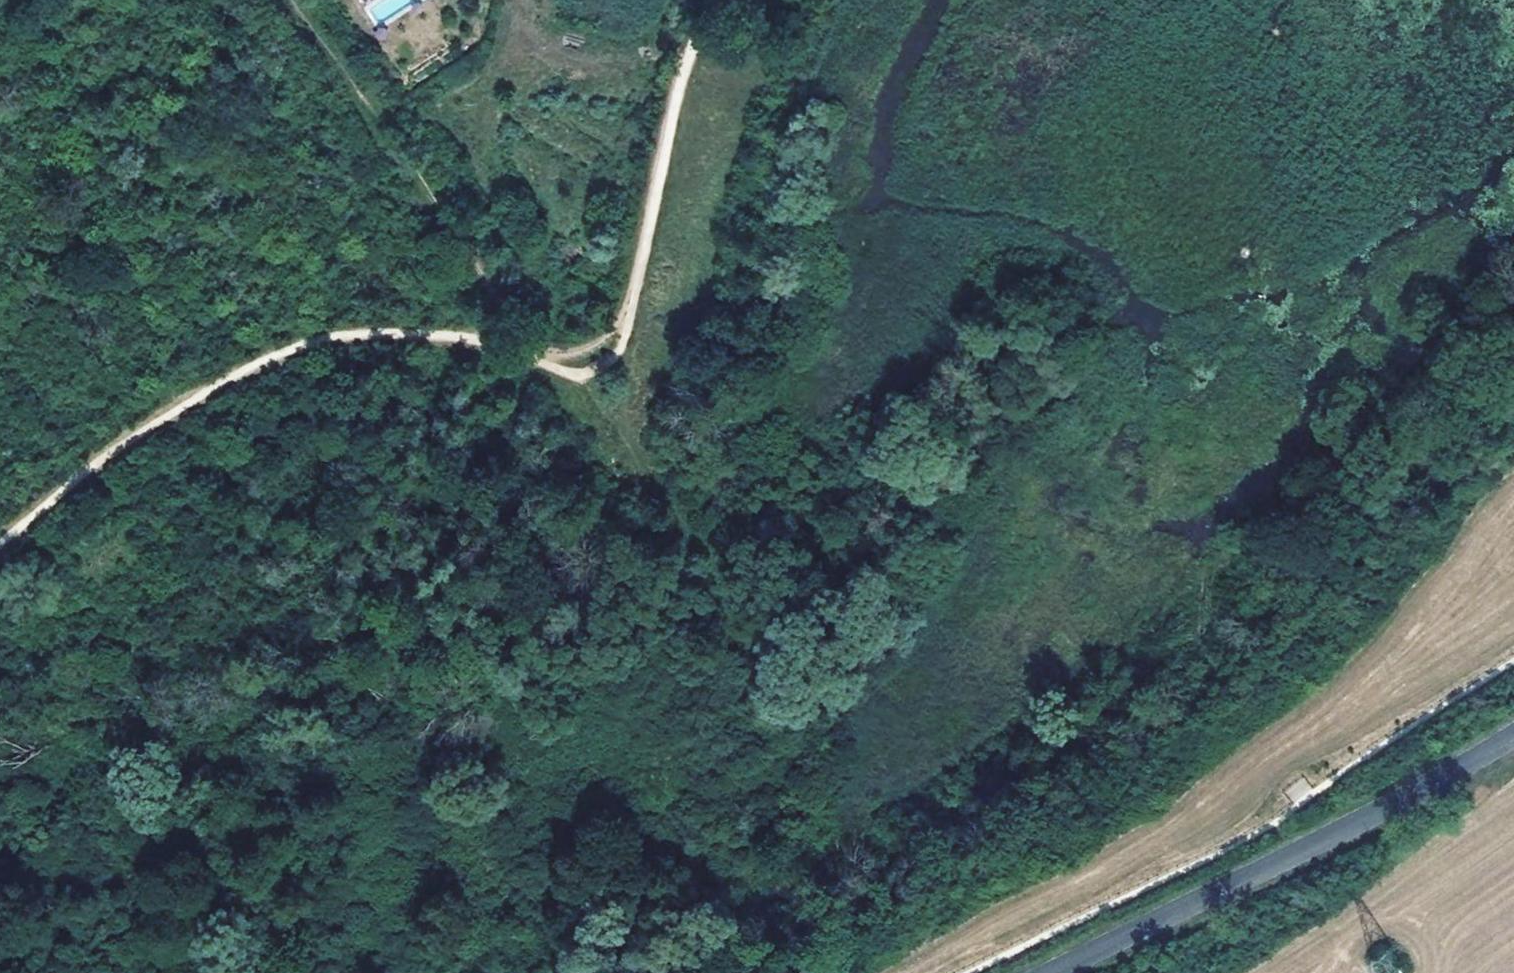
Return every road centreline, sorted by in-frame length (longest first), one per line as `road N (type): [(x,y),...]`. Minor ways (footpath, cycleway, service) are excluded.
road 1 (tertiary): [(1048,972),(1354,823),(1513,733)]

